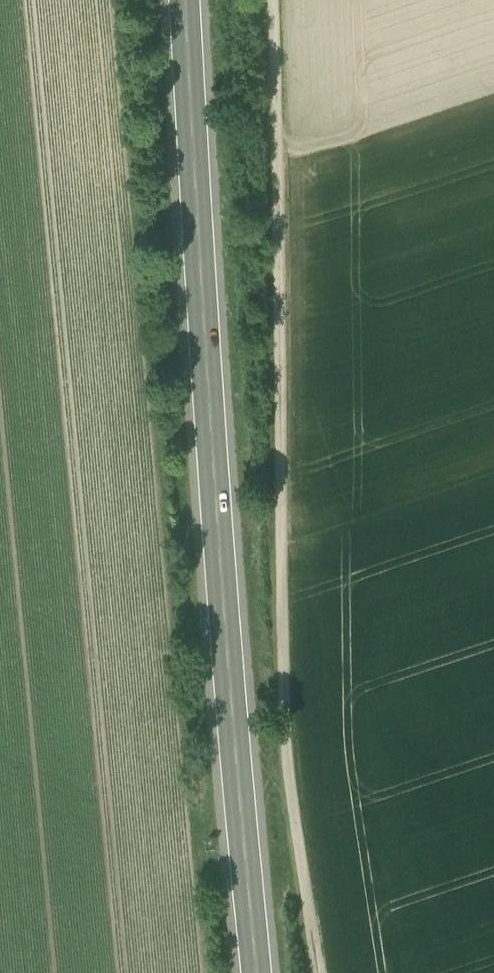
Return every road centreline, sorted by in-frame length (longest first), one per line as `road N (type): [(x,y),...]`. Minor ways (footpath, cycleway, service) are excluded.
road 1 (secondary): [(259,972),(222,557),(187,0)]
road 2 (track): [(315,972),(283,702),(272,0)]

